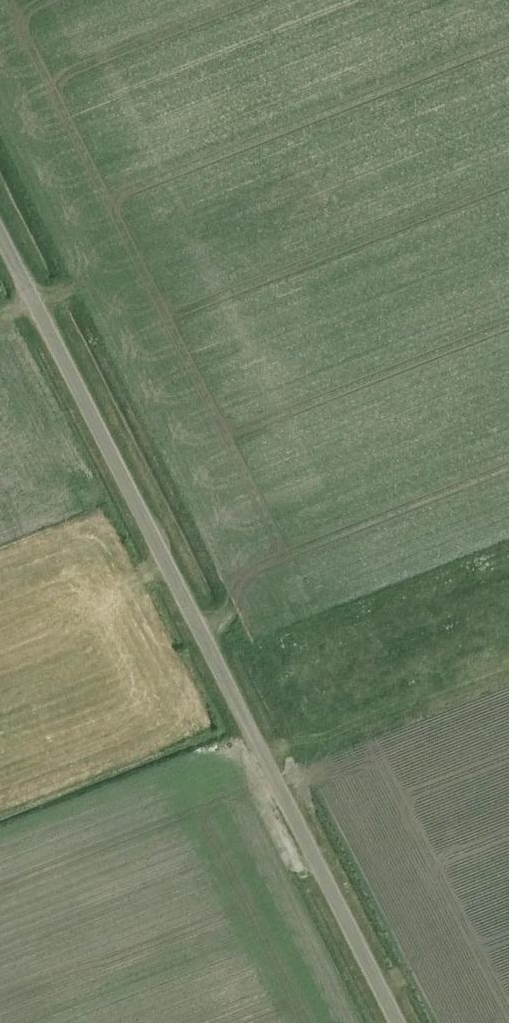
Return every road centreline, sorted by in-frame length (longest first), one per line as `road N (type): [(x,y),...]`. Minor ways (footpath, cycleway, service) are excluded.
road 1 (unclassified): [(399,1022),(0,232)]

